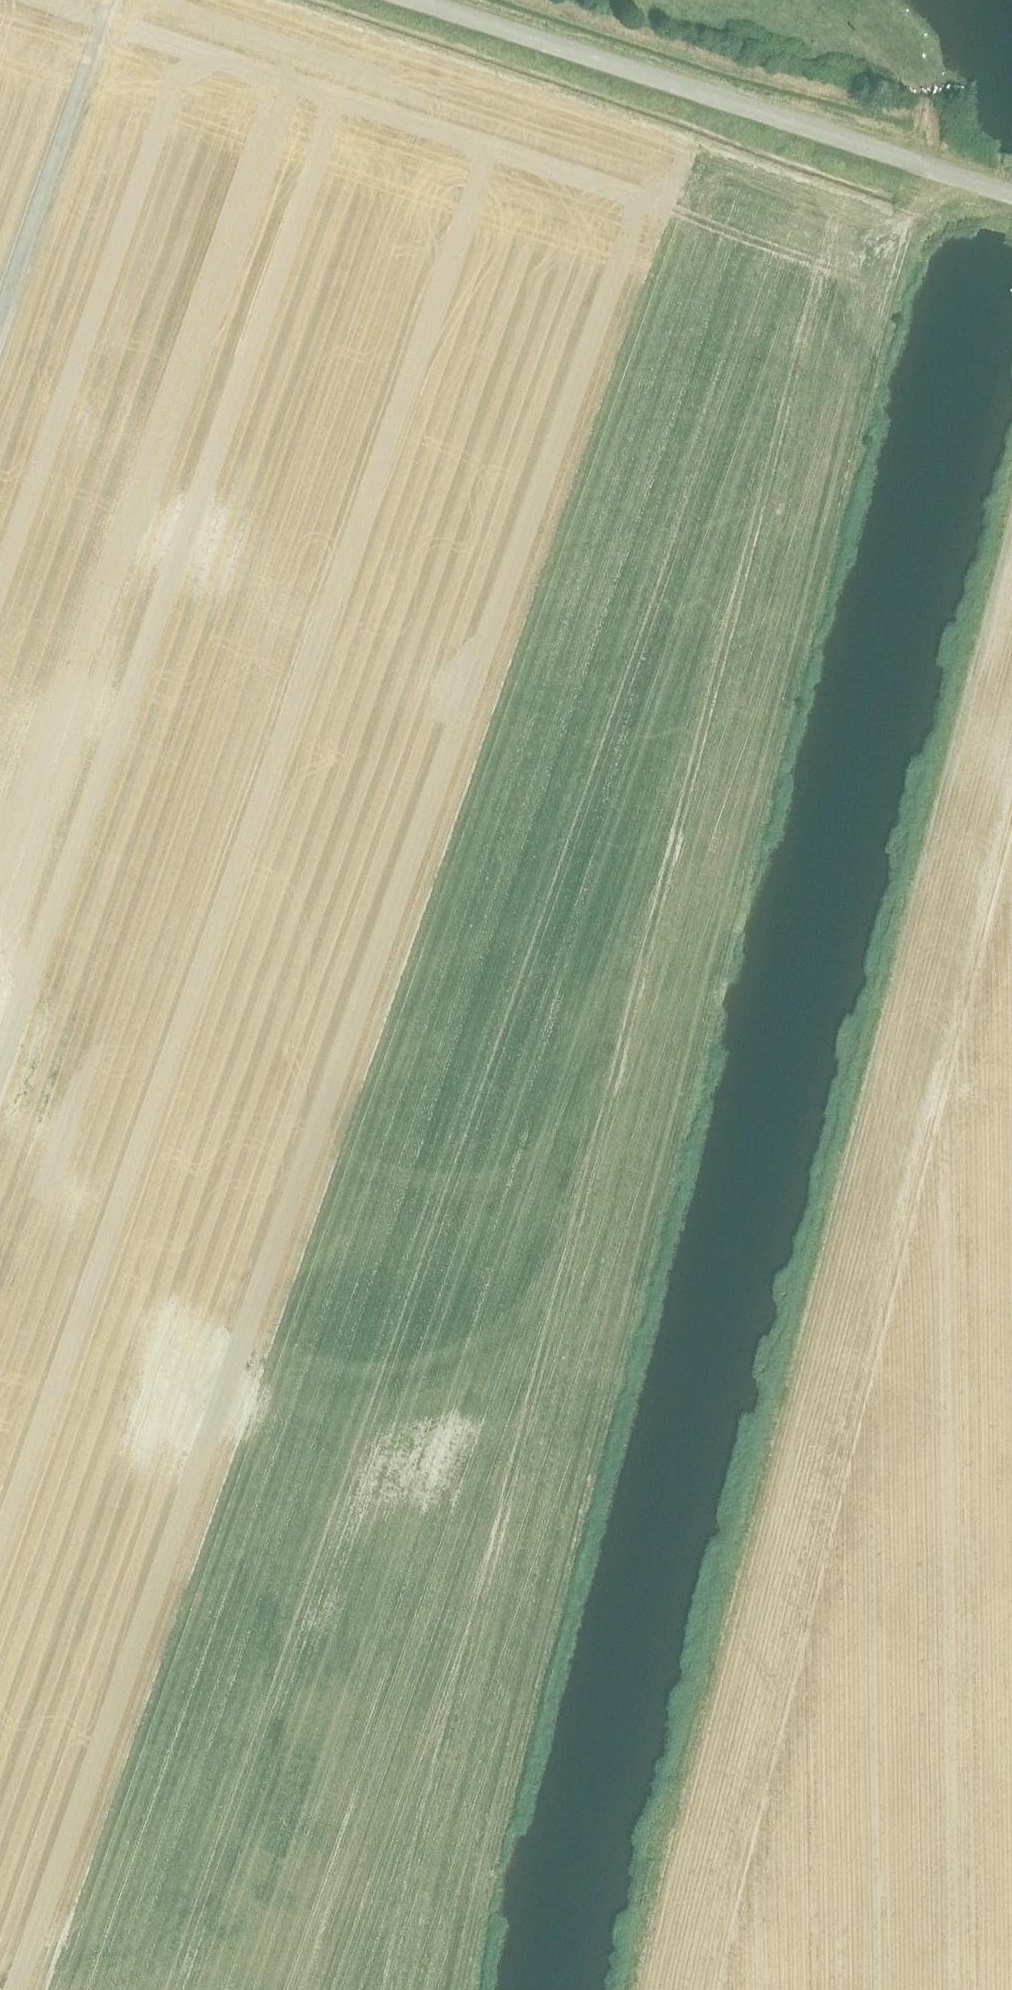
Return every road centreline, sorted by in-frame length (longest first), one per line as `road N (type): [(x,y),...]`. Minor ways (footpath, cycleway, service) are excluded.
road 1 (unclassified): [(1011,196),(414,0)]

